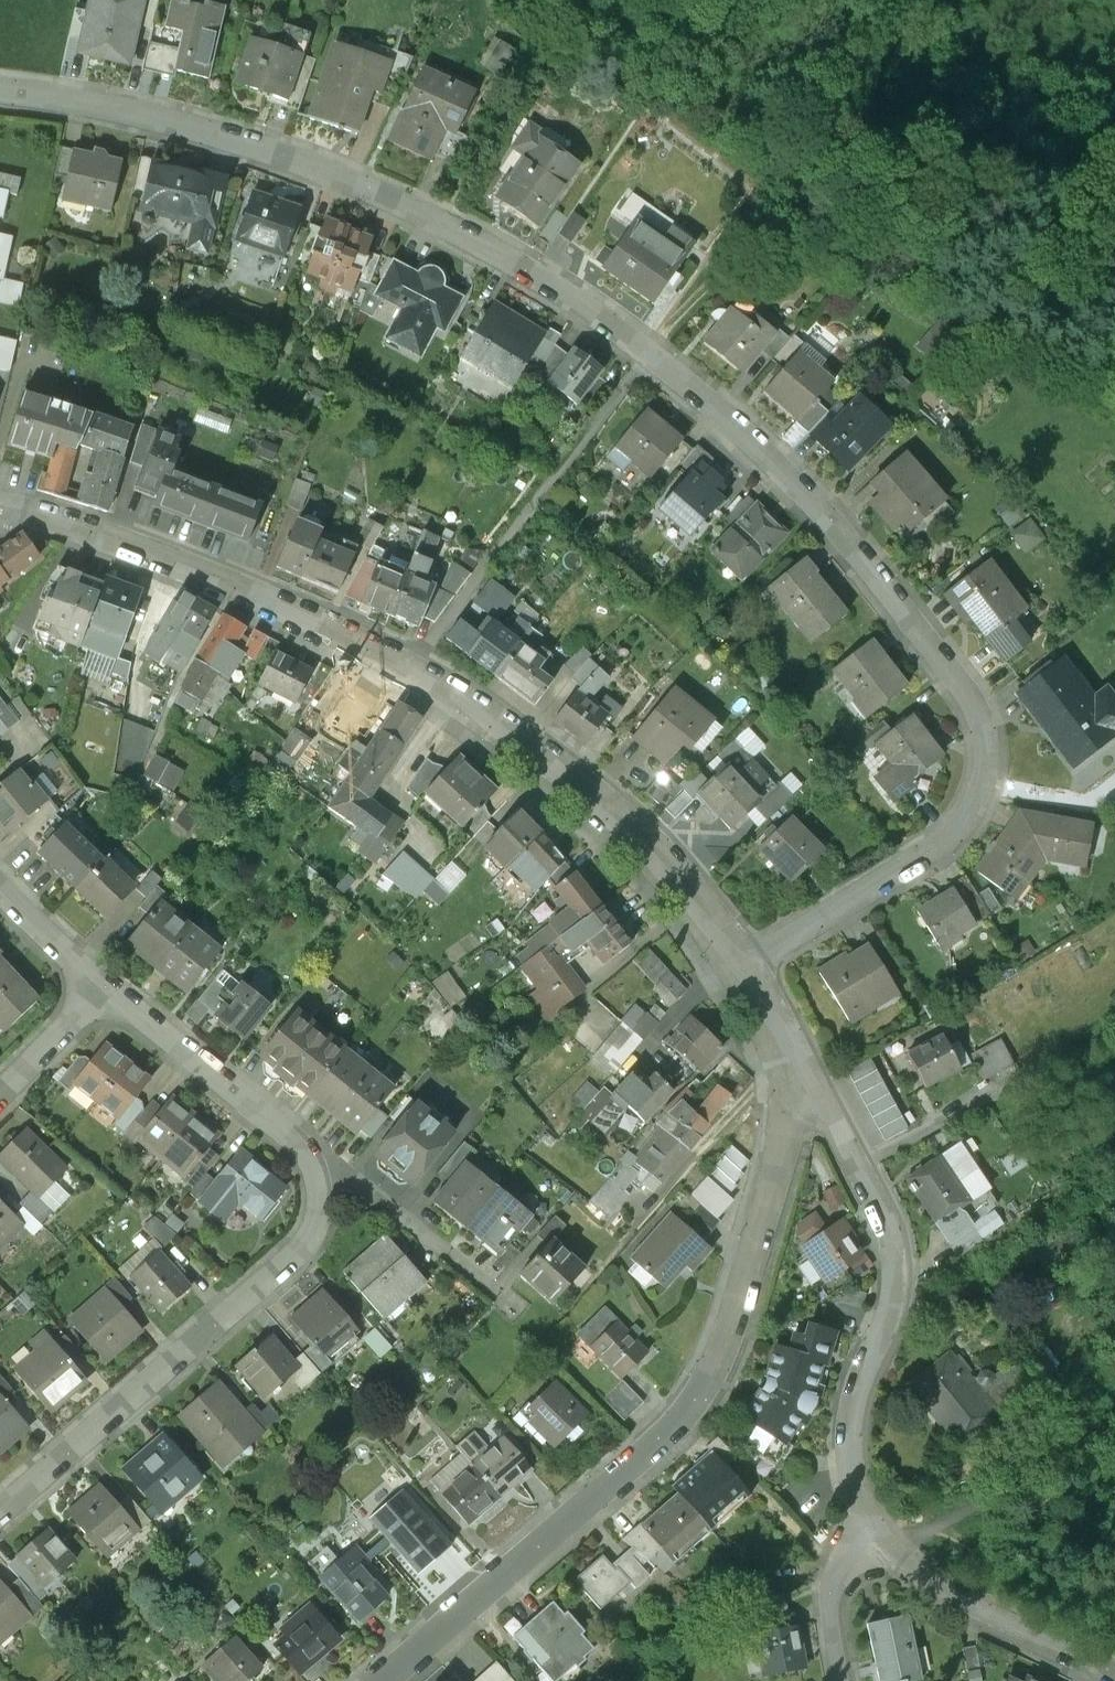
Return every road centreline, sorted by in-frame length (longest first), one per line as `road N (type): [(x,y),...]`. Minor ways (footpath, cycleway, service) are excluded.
road 1 (residential): [(748,956),(949,839),(978,796),(988,756),(975,701),(941,652),(796,485),(701,395),(545,278),(436,215),(330,169),(130,113),(0,91)]
road 2 (residential): [(748,956),(690,880),(517,729),(280,603),(0,507)]
road 3 (residential): [(791,1059),(786,1136),(743,1297),(709,1384),(650,1456),(387,1680)]
road 4 (residential): [(0,1516),(283,1263),(309,1234),(319,1165)]
road 5 (residential): [(866,1510),(854,1457),(858,1395),(894,1284),(880,1197),(862,1163)]
road 6 (residential): [(319,1165),(262,1107),(98,983)]
road 7 (track): [(436,215),(544,62),(574,0)]
road 8 (residential): [(1104,1680),(895,1551)]
road 9 (residential): [(319,1165),(386,1206),(488,1293)]
road 10 (track): [(1114,1577),(1028,1571),(945,1526)]
road 11 (residential): [(845,1680),(834,1597),(841,1554),(866,1510)]
road 12 (residential): [(1009,1078),(862,1163)]
road 13 (residential): [(0,1082),(98,983)]
road 14 (residential): [(98,983),(0,896)]
road 15 (residential): [(862,1163),(791,1059)]
road 16 (residential): [(895,1551),(1003,1496)]

